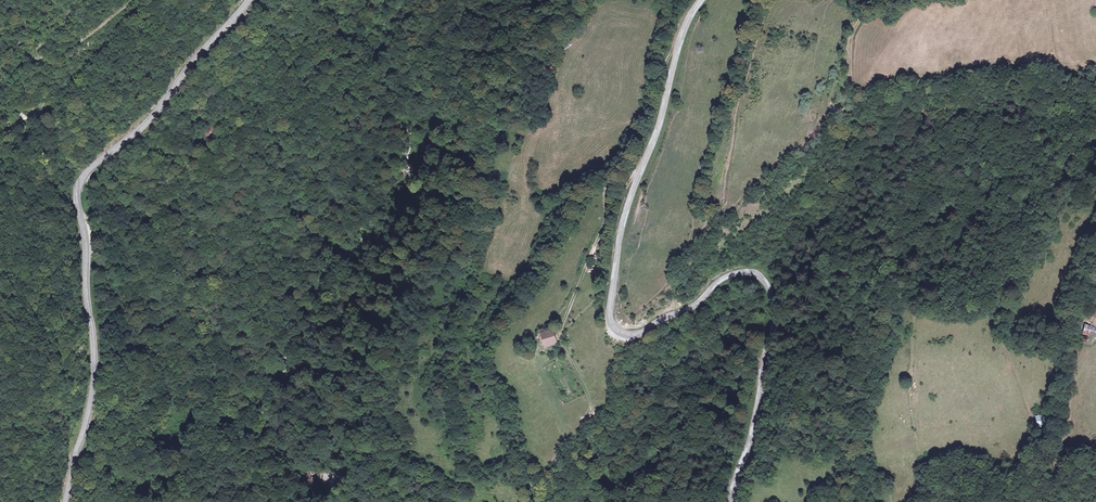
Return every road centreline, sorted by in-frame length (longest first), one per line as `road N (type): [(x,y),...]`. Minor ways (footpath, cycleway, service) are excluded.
road 1 (tertiary): [(732,501),(774,329),(768,285),(751,272),(731,274),(634,334),(617,331),(609,319),(628,209),(683,35),(702,0)]
road 2 (tertiary): [(66,501),(95,370),(81,180),(152,118),(249,0)]

